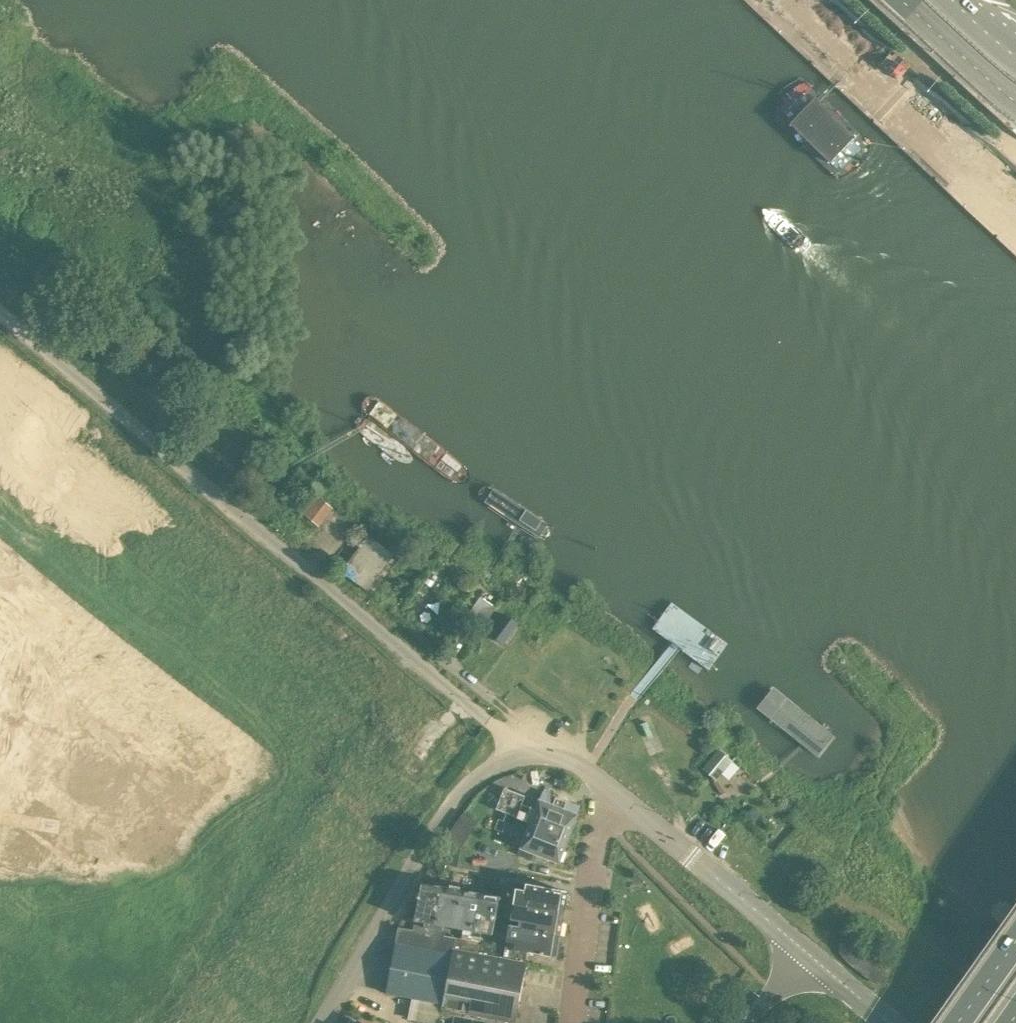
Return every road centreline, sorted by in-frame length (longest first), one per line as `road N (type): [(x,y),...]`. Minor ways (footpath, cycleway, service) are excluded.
road 1 (unclassified): [(891,1022),(619,794)]
road 2 (unclassified): [(321,1022),(464,788),(519,754)]
road 3 (residential): [(789,0),(1009,206)]
road 4 (residential): [(572,1022),(592,870),(619,794)]
road 5 (primary): [(900,0),(1015,100)]

